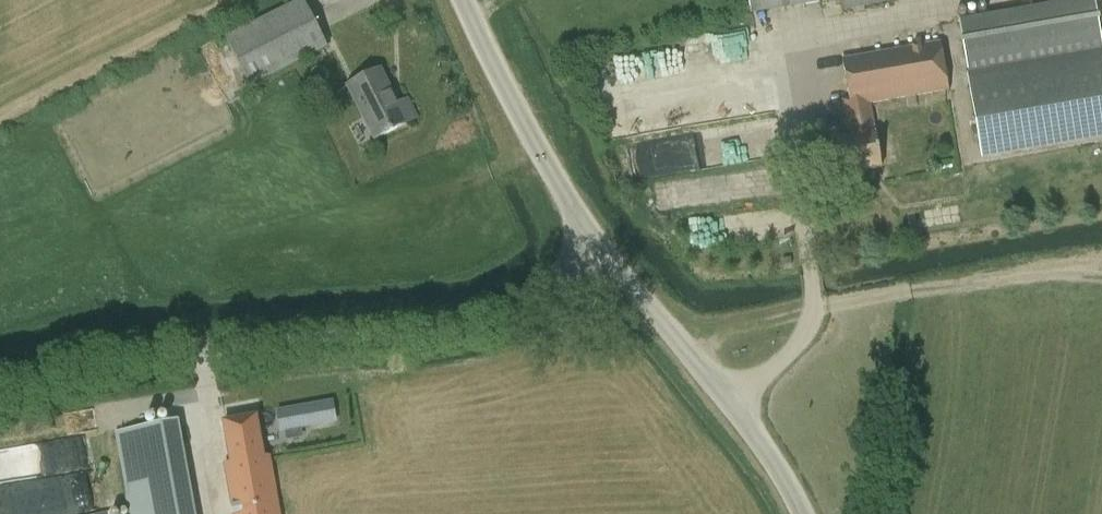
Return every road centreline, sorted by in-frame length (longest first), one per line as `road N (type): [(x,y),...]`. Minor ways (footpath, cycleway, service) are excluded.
road 1 (unclassified): [(0,382),(134,352),(490,316),(539,293),(598,247)]
road 2 (unclassified): [(804,513),(790,477),(598,247)]
road 3 (unclassified): [(598,247),(504,88),(465,0)]

